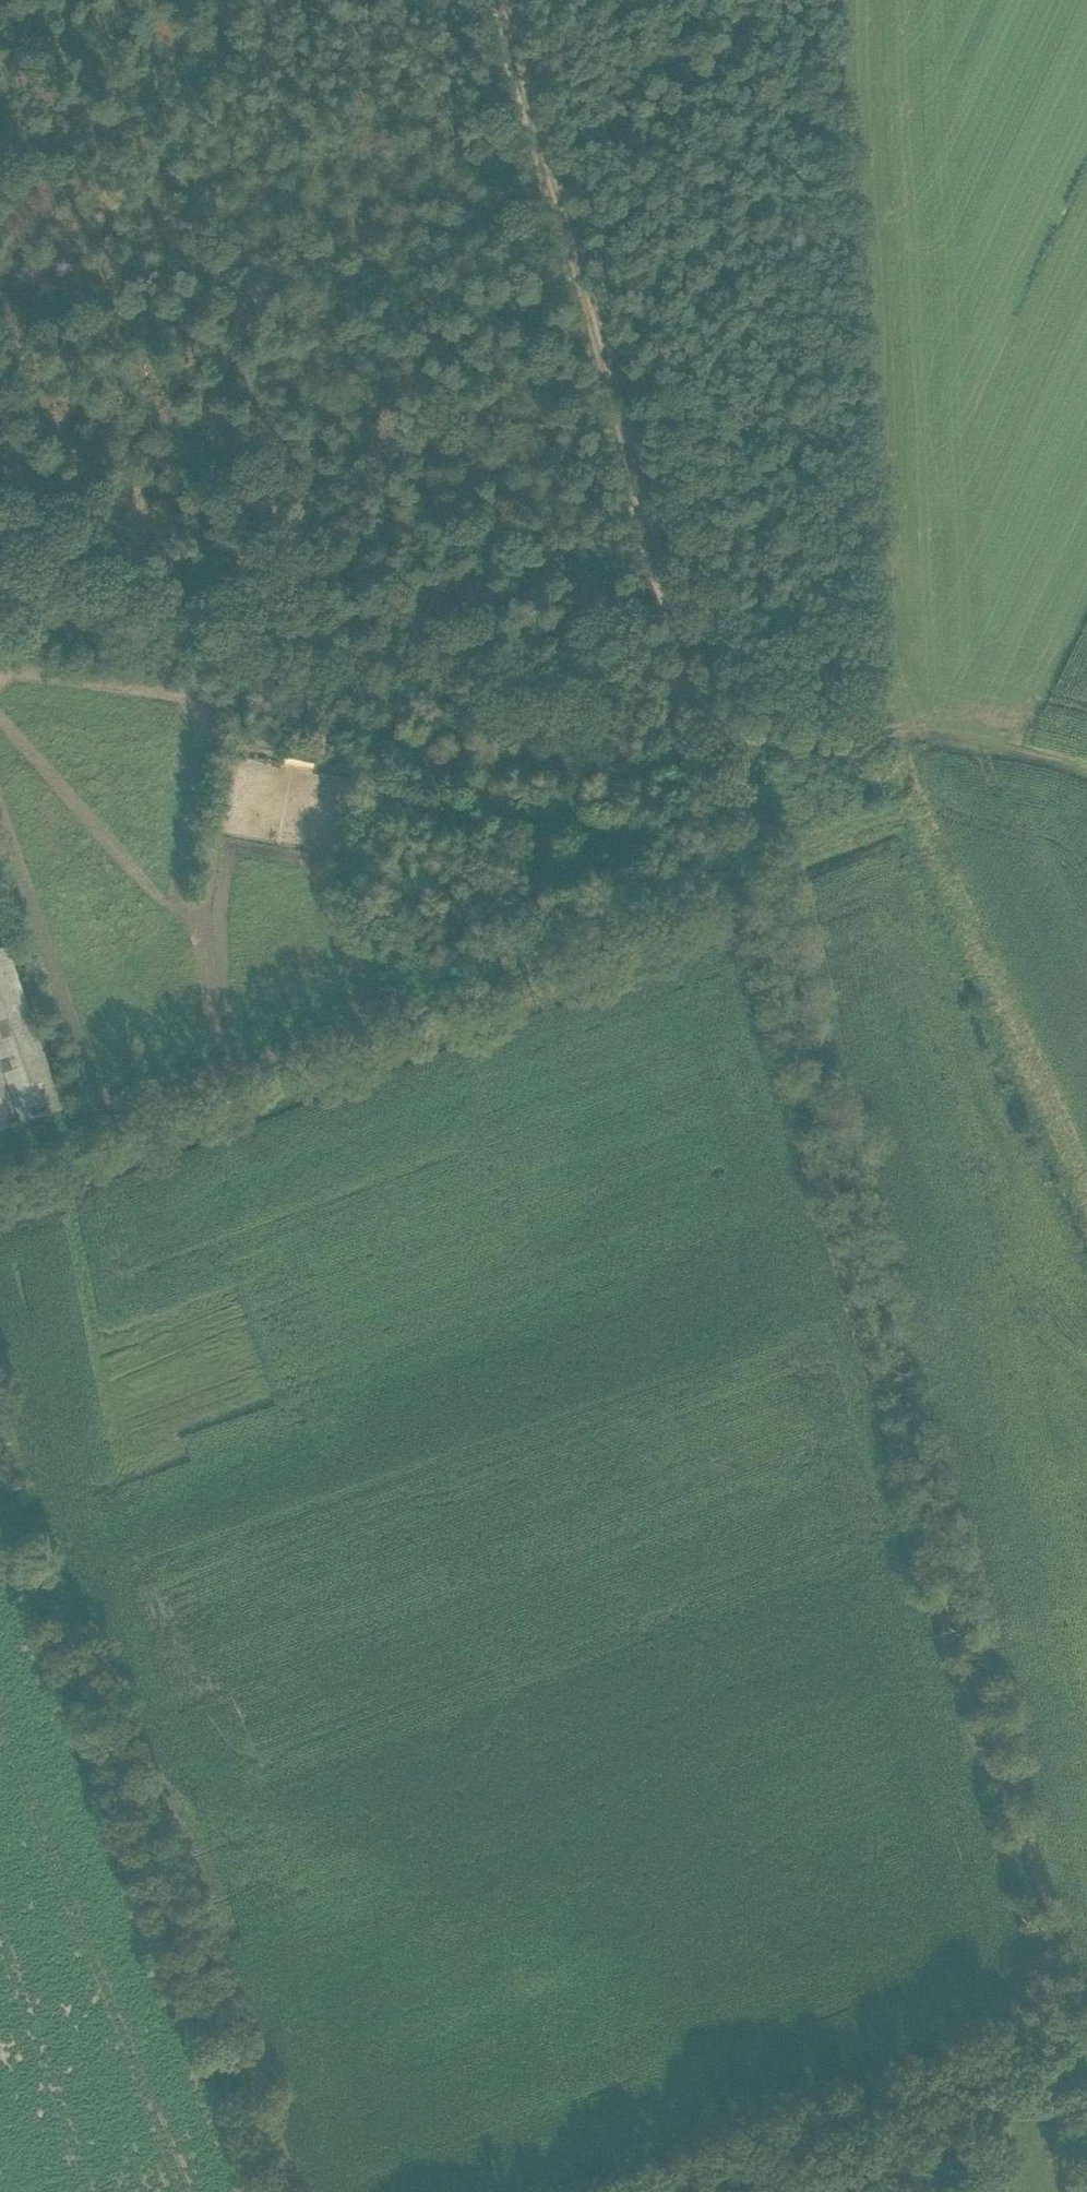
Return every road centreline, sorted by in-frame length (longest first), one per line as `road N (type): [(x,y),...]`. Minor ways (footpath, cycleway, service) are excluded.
road 1 (track): [(506,0),(704,709)]
road 2 (unclassified): [(704,709),(0,613)]
road 3 (track): [(0,155),(173,109),(166,8),(194,0)]

